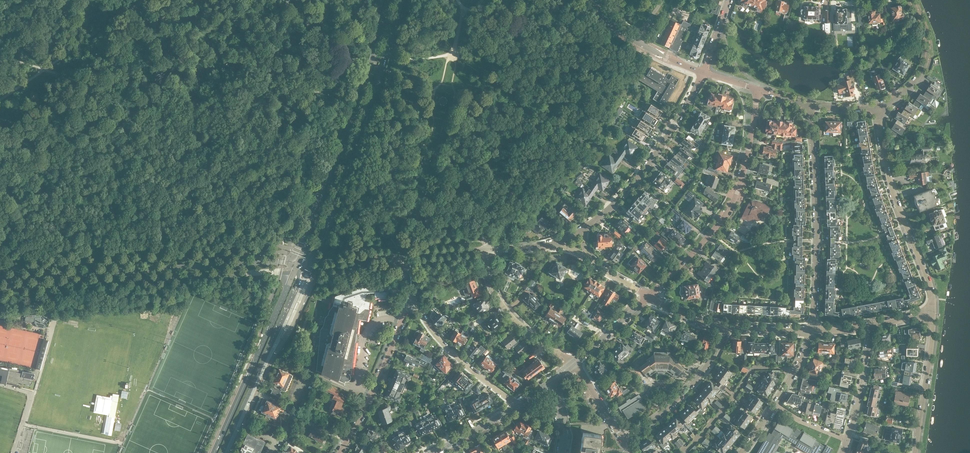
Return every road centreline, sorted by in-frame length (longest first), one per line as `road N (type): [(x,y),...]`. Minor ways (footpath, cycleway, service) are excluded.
road 1 (primary): [(297,260),(0,279)]
road 2 (primary): [(0,287),(294,271)]
road 3 (primary): [(306,269),(341,189),(402,0)]
road 4 (primary): [(391,0),(297,260)]
road 5 (residential): [(649,294),(730,206),(758,89)]
road 6 (residential): [(814,329),(811,106)]
road 7 (residential): [(933,312),(889,174),(877,108)]
road 8 (primary): [(224,452),(306,269)]
road 9 (primary): [(294,271),(214,452)]
road 10 (residential): [(585,227),(659,149),(704,71)]
road 11 (residential): [(519,406),(442,342),(411,298)]
road 12 (residential): [(727,329),(696,379),(625,441)]
road 13 (residential): [(574,364),(506,305),(485,266),(488,249)]
road 14 (residential): [(916,452),(933,312)]
road 15 (residential): [(411,298),(410,255),(488,249)]

